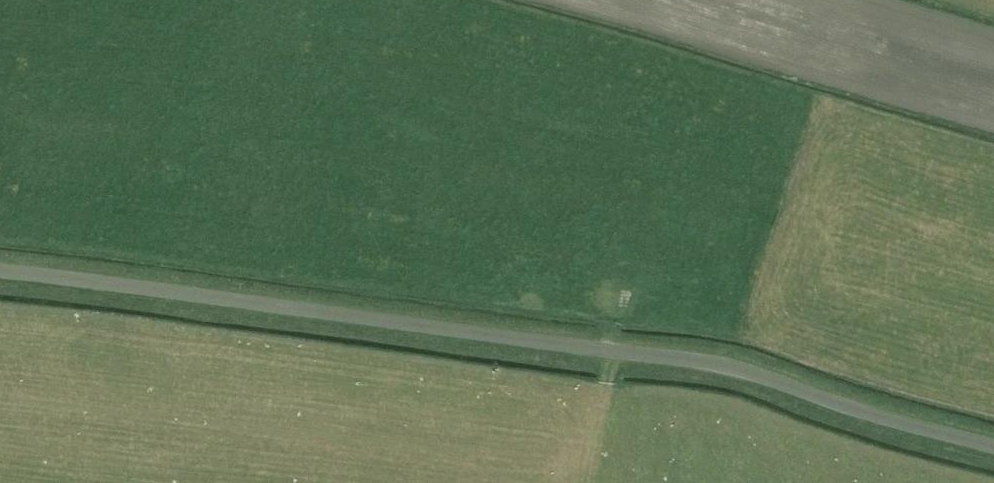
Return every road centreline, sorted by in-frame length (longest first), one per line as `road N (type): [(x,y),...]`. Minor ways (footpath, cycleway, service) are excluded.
road 1 (unclassified): [(993,446),(833,404),(732,366),(0,271)]

